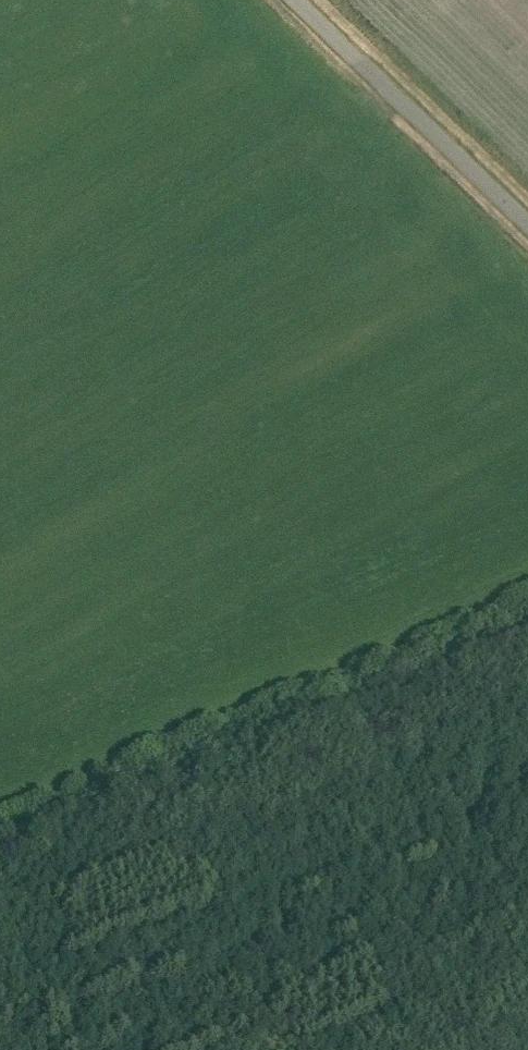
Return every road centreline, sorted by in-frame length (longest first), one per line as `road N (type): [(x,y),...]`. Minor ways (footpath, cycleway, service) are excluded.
road 1 (unclassified): [(527,225),(296,0)]

